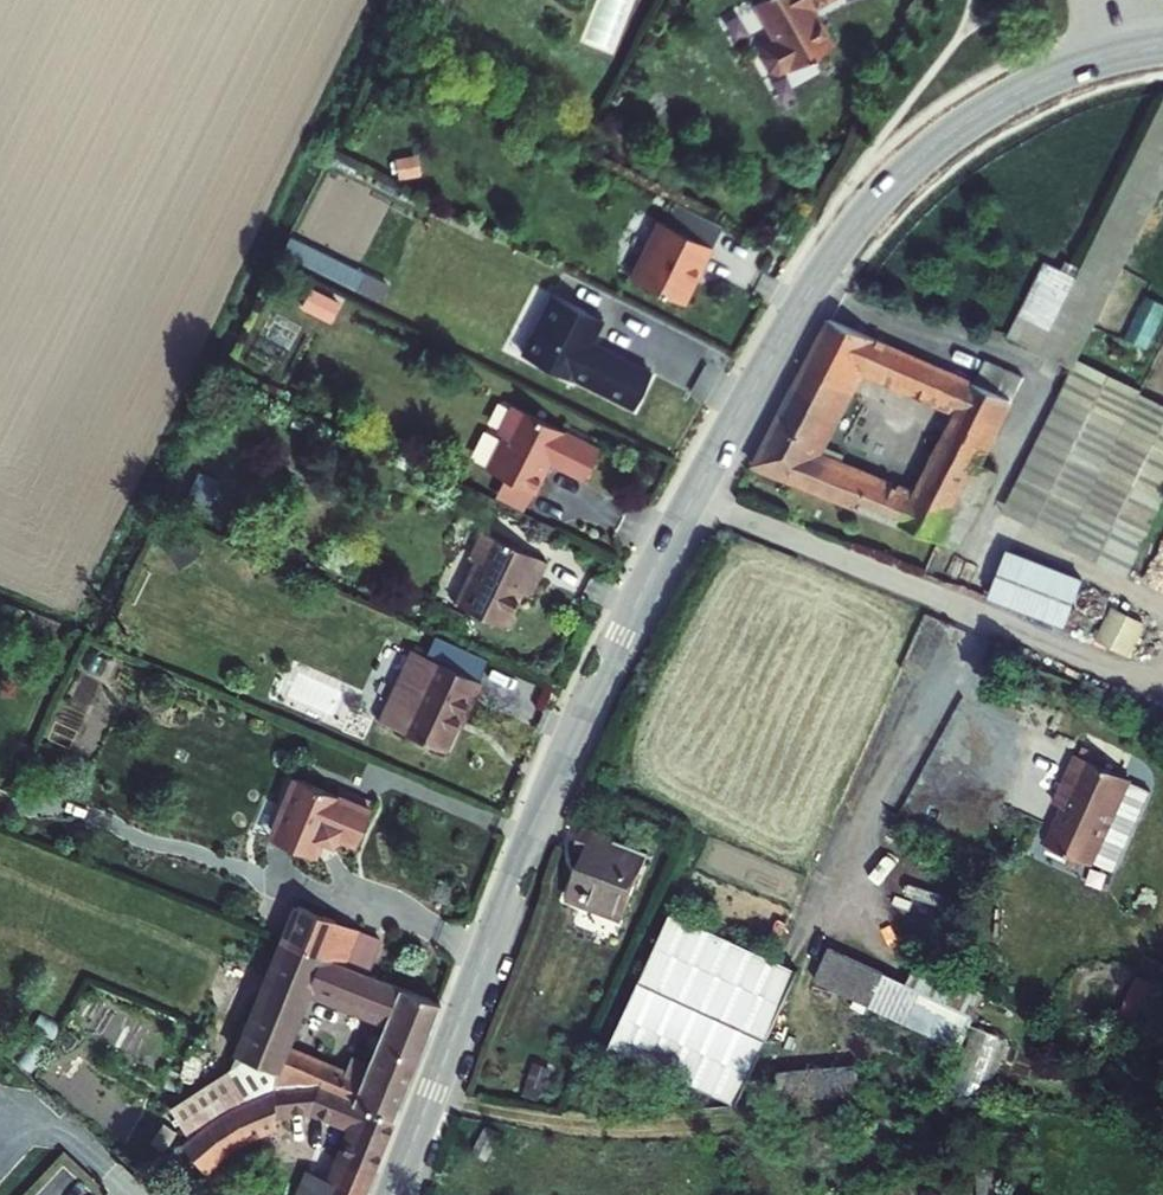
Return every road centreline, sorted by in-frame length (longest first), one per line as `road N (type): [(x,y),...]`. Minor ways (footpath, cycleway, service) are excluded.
road 1 (tertiary): [(1129,52),(1030,88),(936,148),(872,204),(825,268),(711,462),(571,740),(393,1194)]

